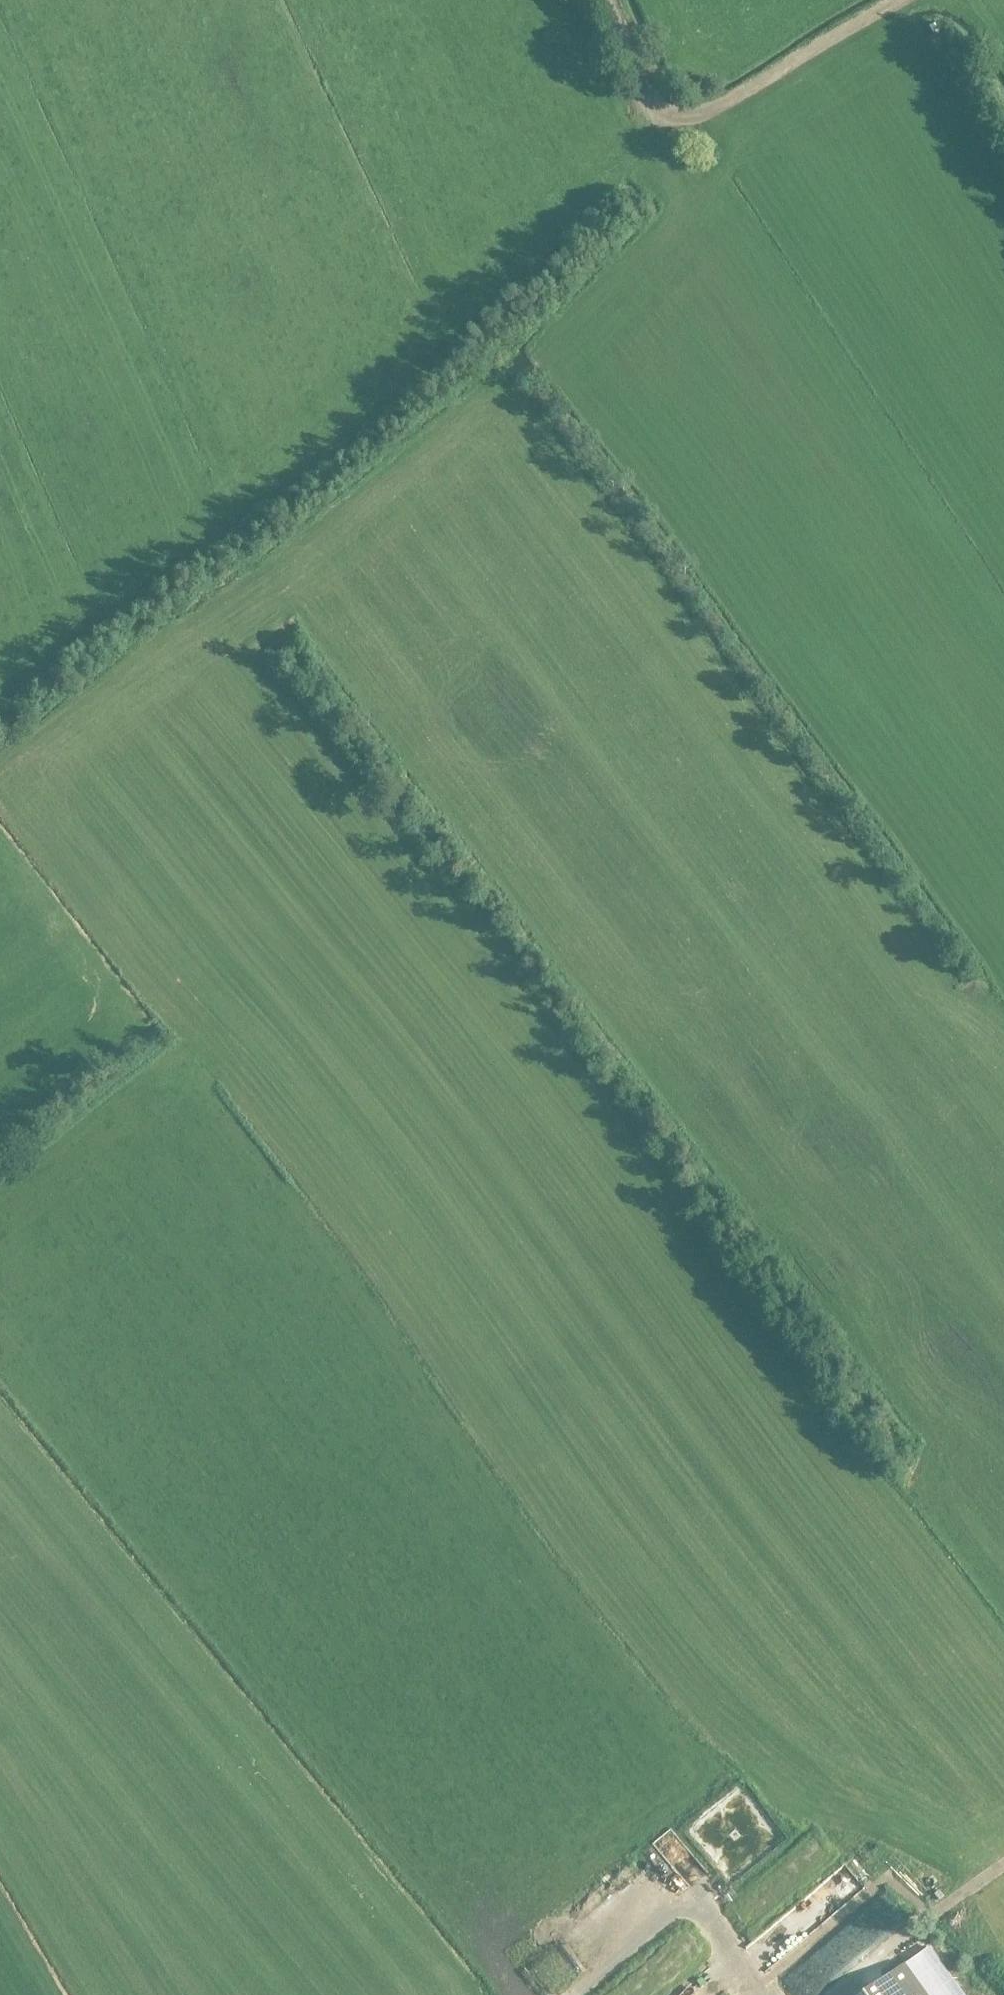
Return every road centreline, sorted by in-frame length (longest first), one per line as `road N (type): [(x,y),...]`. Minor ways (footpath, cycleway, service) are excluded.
road 1 (track): [(583,1994),(698,1898),(774,1994)]
road 2 (track): [(818,1994),(1003,1864)]
road 3 (track): [(904,0),(710,112)]
road 4 (track): [(710,112),(658,107),(611,0)]

